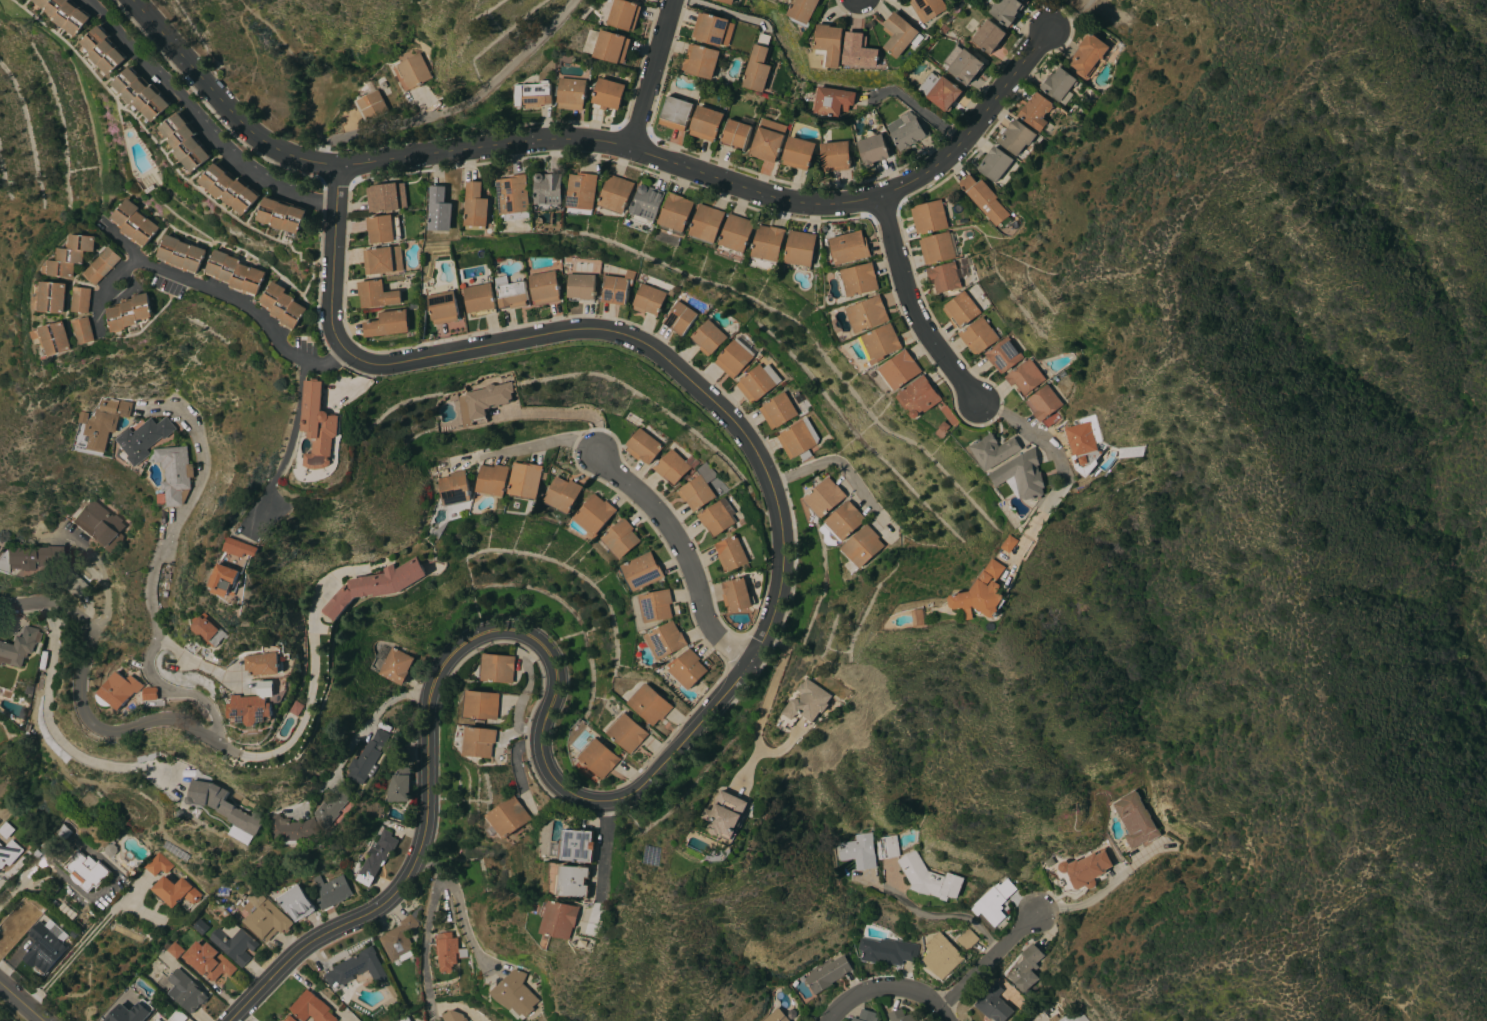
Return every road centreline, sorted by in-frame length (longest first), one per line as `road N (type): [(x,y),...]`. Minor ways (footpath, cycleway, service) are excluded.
road 1 (residential): [(233,1020),(300,953),(369,915),(405,881),(423,836),(426,715),(439,673),(458,652),(503,631),(543,647),(553,687),(541,755),(570,796),(607,804),(649,779),(772,631),(785,553),(774,474),(758,447),(631,338),(591,330),(402,364),(359,359),(335,325),(337,165)]
road 2 (residential): [(127,0),(274,149),(311,164),(578,138),(823,207),(873,199),(929,172),(1049,29)]
road 3 (residential): [(0,607),(55,605),(90,628),(84,701),(102,729),(172,722),(231,749)]
road 4 (residential): [(750,660),(703,619),(661,520),(595,455)]
road 5 (residential): [(873,199),(906,290),(978,401)]
road 6 (residential): [(627,146),(670,0)]
road 7 (residential): [(830,1020),(861,996),(897,988),(927,995),(948,1020)]
road 8 (residential): [(943,1007),(1037,915)]
road 9 (residential): [(1068,478),(1051,447),(978,401)]

